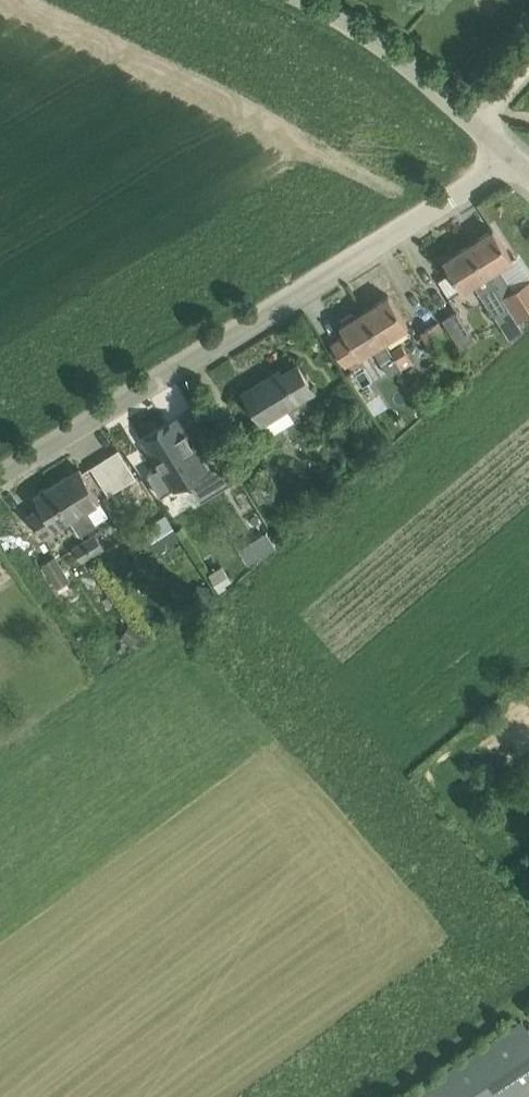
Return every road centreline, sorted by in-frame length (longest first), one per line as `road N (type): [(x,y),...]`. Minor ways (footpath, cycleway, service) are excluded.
road 1 (unclassified): [(0,478),(514,156)]
road 2 (unclassified): [(514,156),(429,84),(309,0)]

